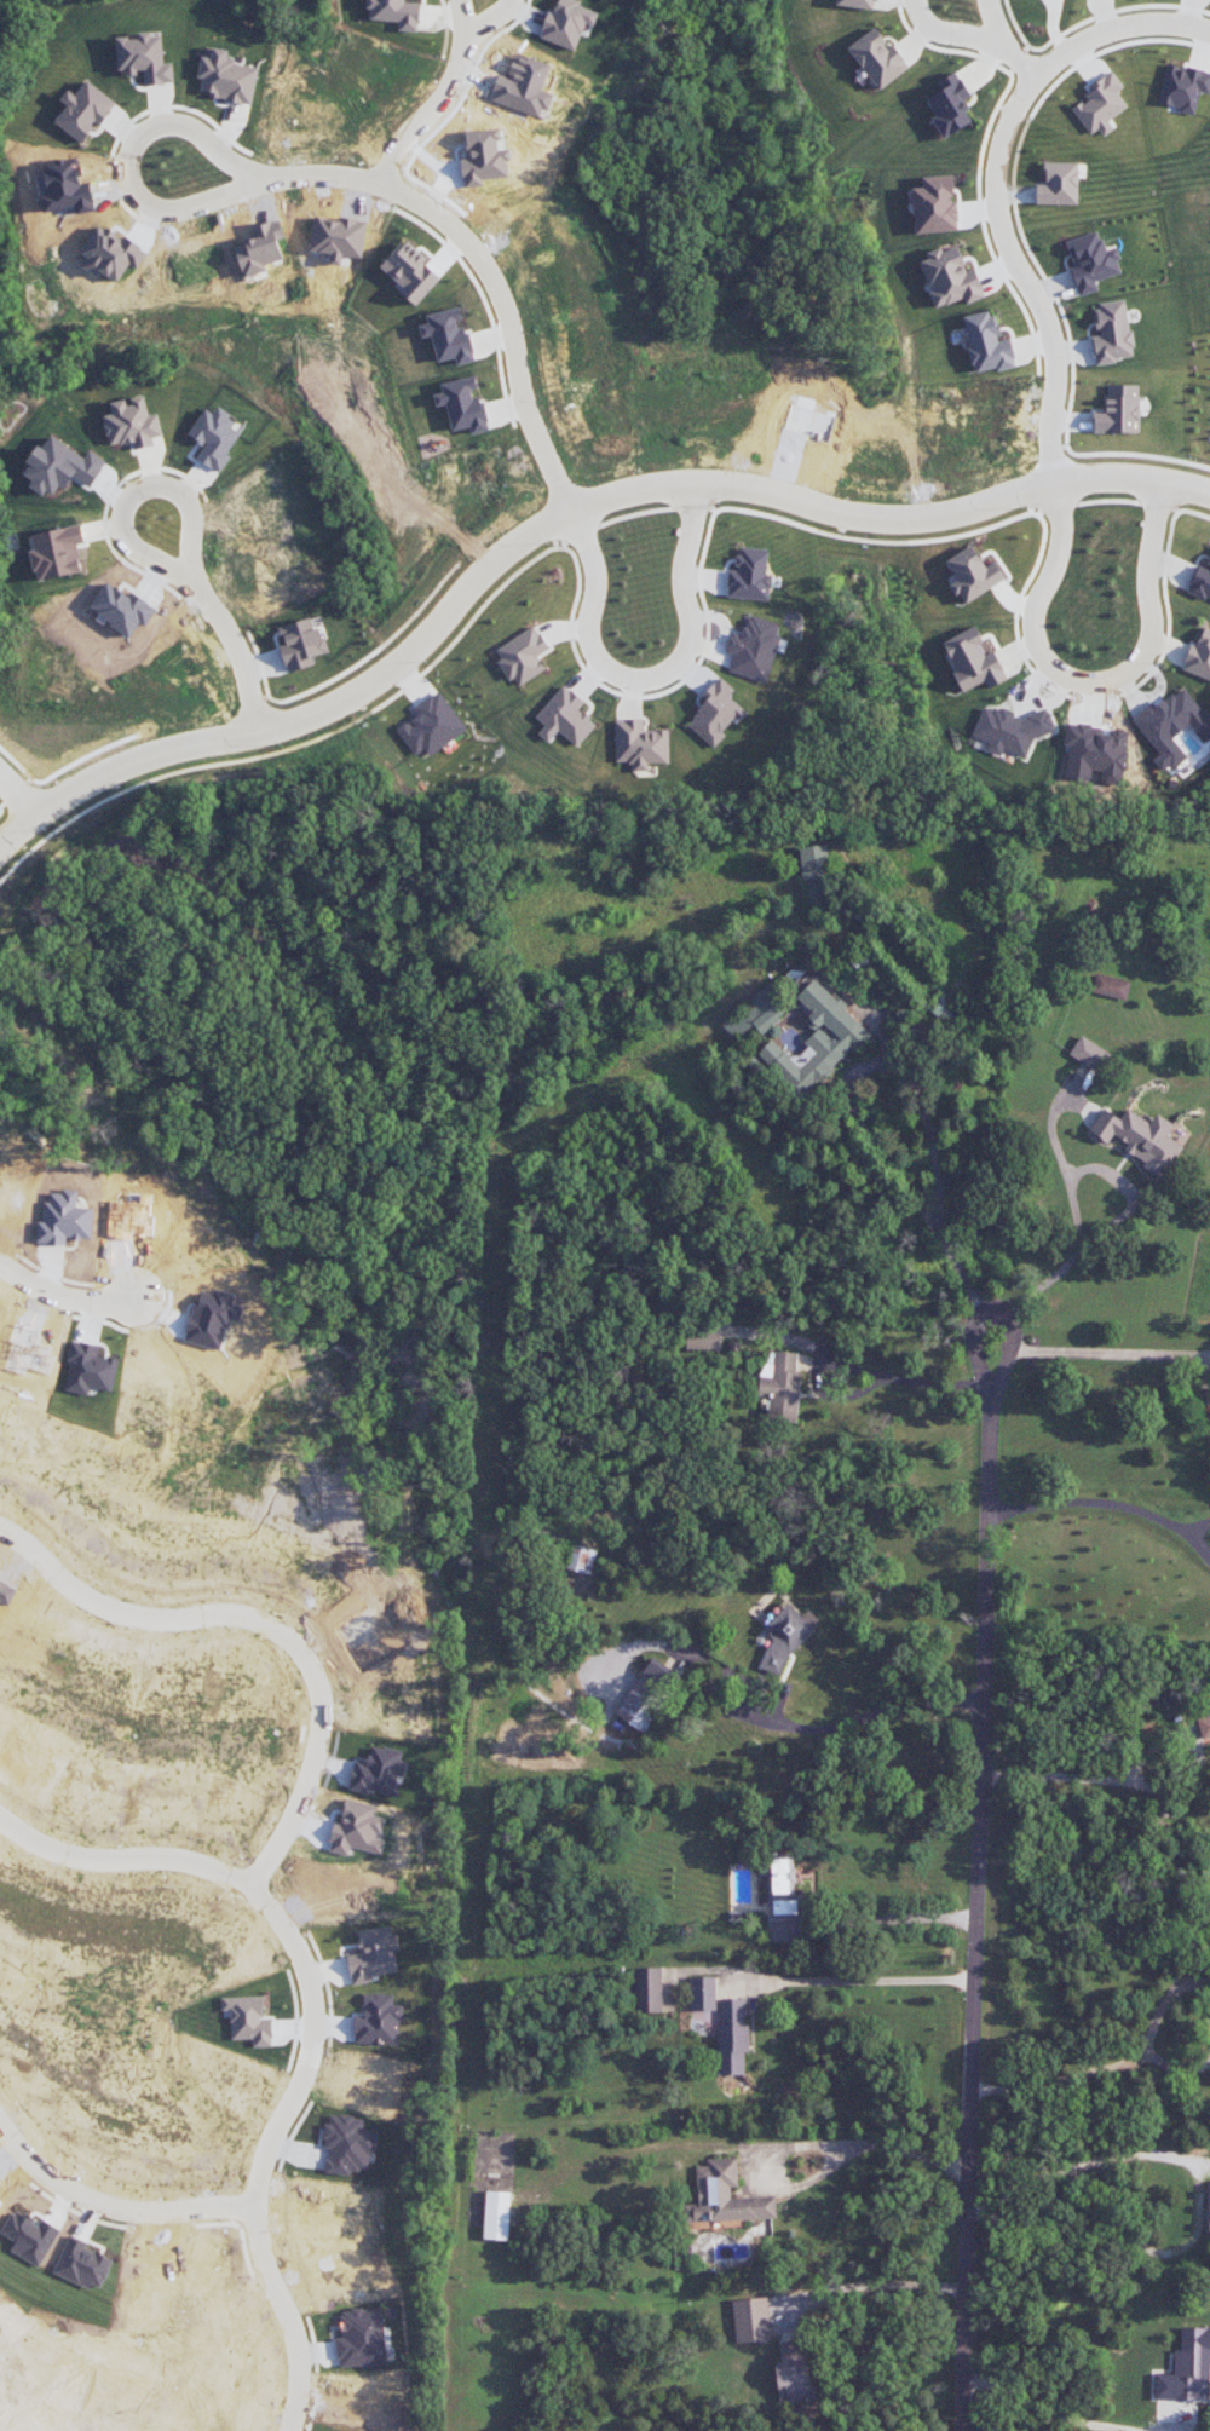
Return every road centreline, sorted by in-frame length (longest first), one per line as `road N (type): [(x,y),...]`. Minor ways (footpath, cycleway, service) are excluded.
road 1 (residential): [(1209,493),(1095,476),(898,519),(732,483),(666,483),(564,511),(477,574),(373,680),(333,707),(246,733)]
road 2 (residential): [(961,2430),(993,1386)]
road 3 (residential): [(564,511),(517,370),(505,305),(471,242),(422,204),(357,177),(250,177),(195,206),(155,206),(120,183),(127,144),(159,122),(196,131),(250,177)]
road 4 (residential): [(0,1817),(60,1853),(201,1863),(250,1885),(292,1939),(310,1983),(311,2063),(273,2130),(258,2191),(259,2239),(299,2367),(290,2430)]
road 5 (residential): [(1047,485),(1056,379),(1049,327),(1012,250),(992,162),(1021,88),(1067,51),(1125,22),(1209,31)]
road 6 (residential): [(0,1528),(76,1595),(121,1612),(184,1621),(230,1615),(270,1625),(313,1671),(324,1744),(250,1885)]
road 7 (residential): [(1061,483),(1059,534),(1033,626),(1054,668),(1083,680),(1117,678),(1146,653),(1152,623),(1146,572),(1162,482)]
road 8 (residential): [(258,728),(224,621),(189,575),(189,505),(169,486),(146,489),(128,501),(123,529),(133,549),(189,575)]
road 9 (residential): [(691,483),(682,658),(657,676),(618,673),(595,652),(588,632),(595,583),(575,508)]
road 10 (residential): [(0,2124),(63,2187),(102,2202),(151,2210),(258,2206)]
road 11 (residential): [(246,733),(103,773),(0,846)]
road 12 (residential): [(376,185),(405,136),(442,97),(467,29)]
road 13 (residential): [(993,1386),(1009,1346),(1008,1319),(993,1310),(969,1330),(993,1386)]
road 14 (residential): [(0,1264),(65,1297),(137,1300)]

